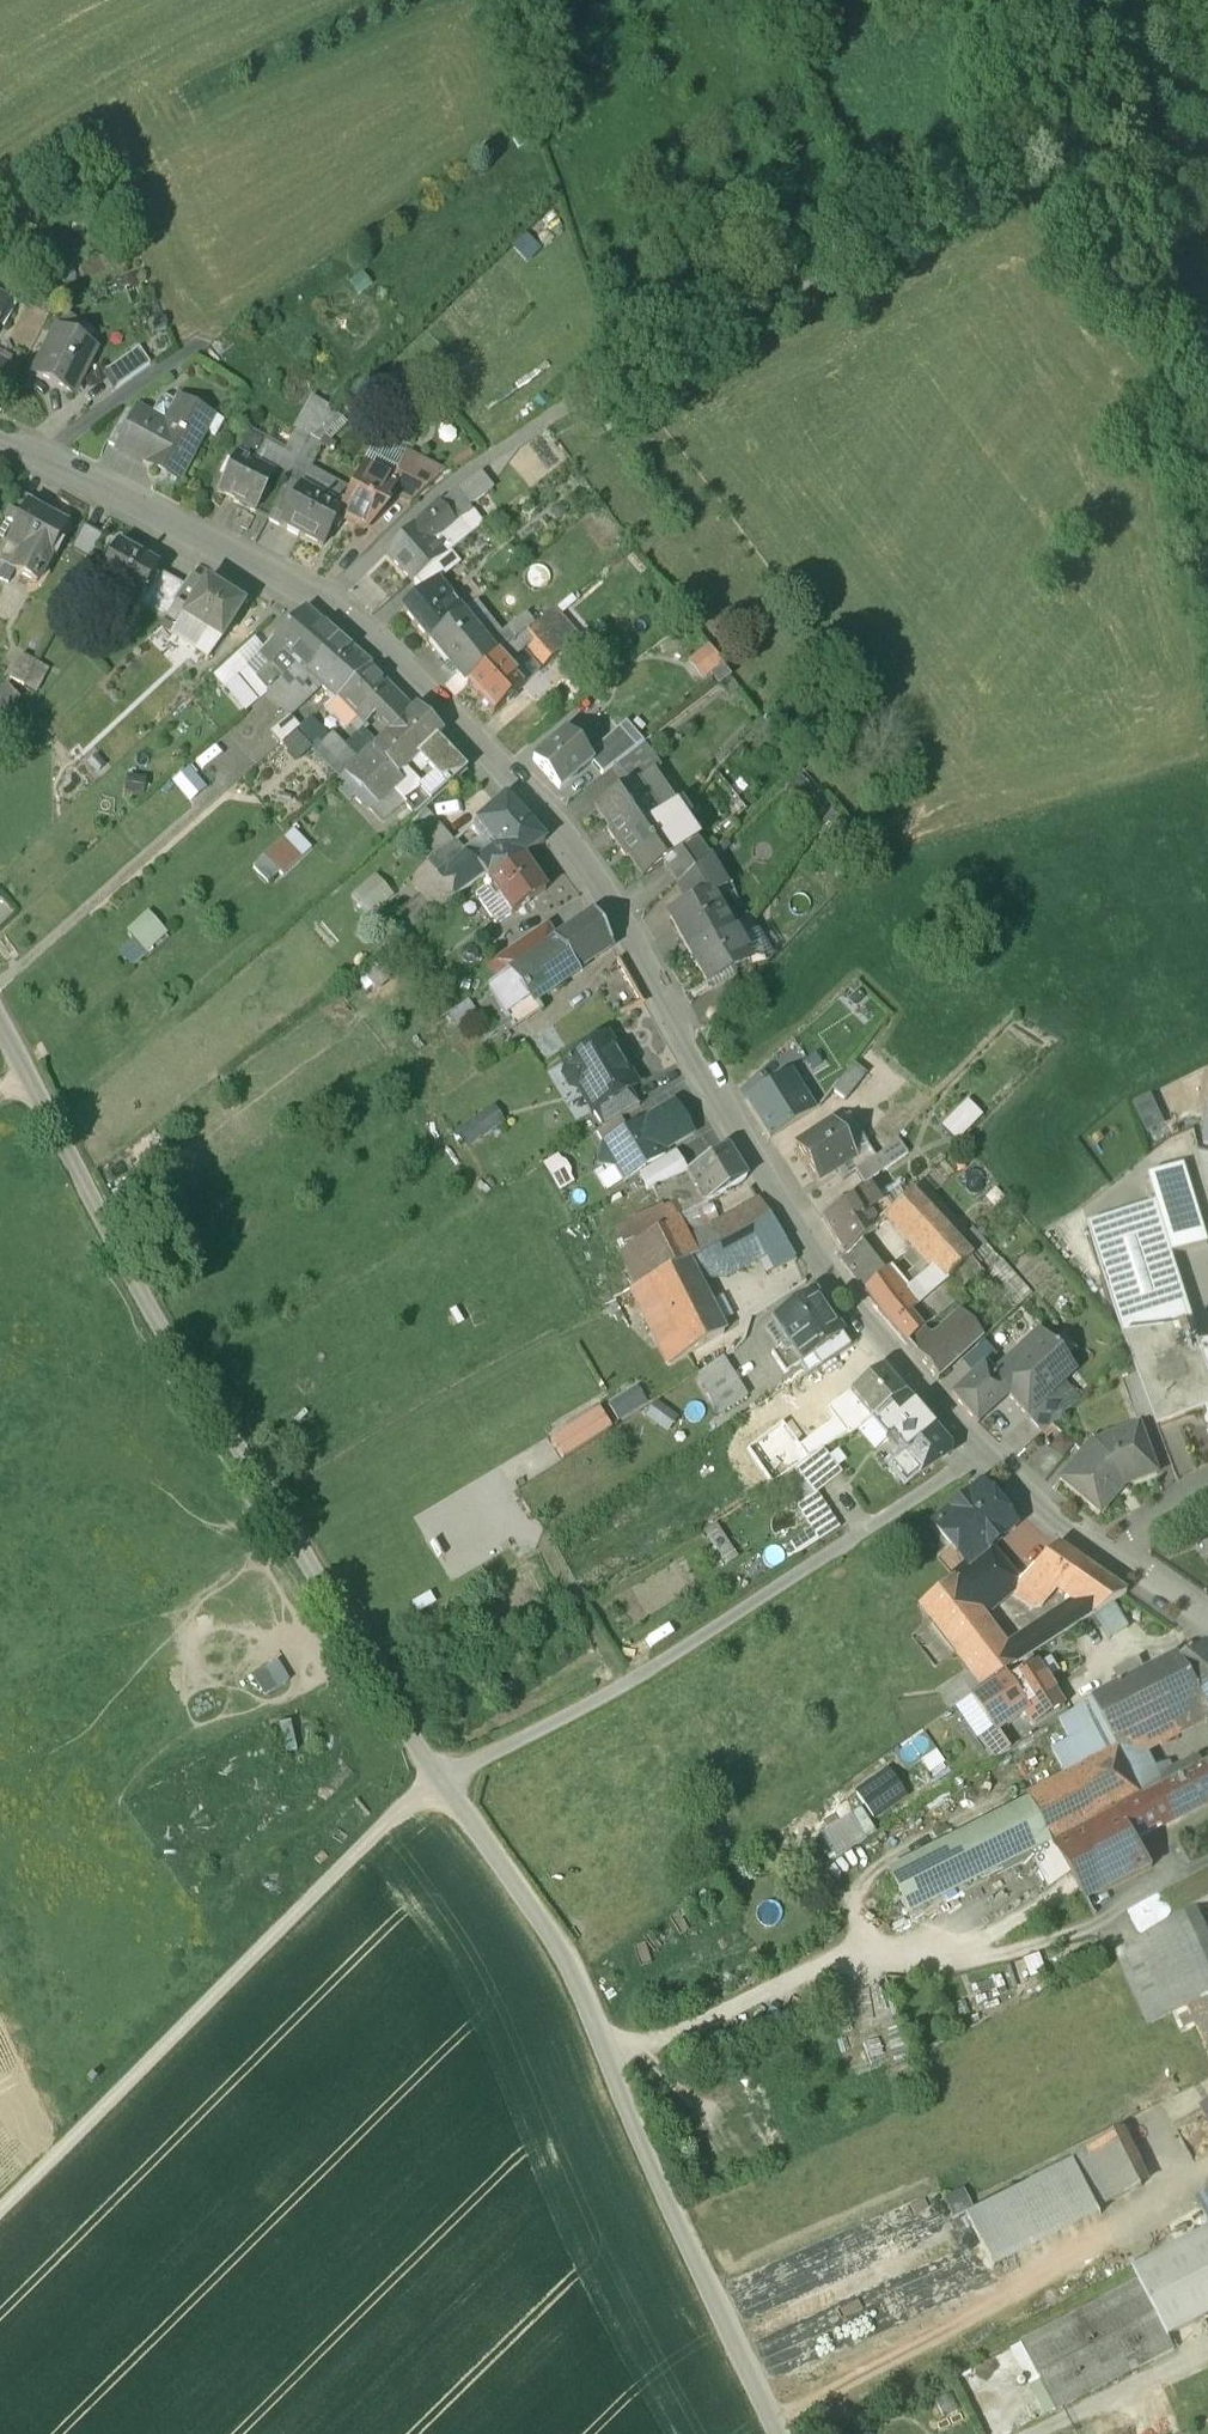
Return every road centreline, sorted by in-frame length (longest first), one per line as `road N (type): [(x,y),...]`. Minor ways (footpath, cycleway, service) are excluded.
road 1 (tertiary): [(0,444),(257,566),(319,605),(391,660),(507,776),(569,841),(826,1277),(975,1447),(1104,1555)]
road 2 (track): [(0,1033),(118,1263),(433,1779)]
road 3 (track): [(433,1779),(560,1959),(773,2433)]
road 4 (track): [(532,424),(947,216),(1096,104)]
road 5 (track): [(433,1779),(666,1662),(975,1447)]
road 6 (track): [(0,2209),(433,1779)]
road 7 (track): [(1207,538),(1071,0)]
road 8 (residential): [(1207,1487),(1133,1528),(1104,1555)]
road 9 (tertiary): [(1104,1555),(1207,1616)]

